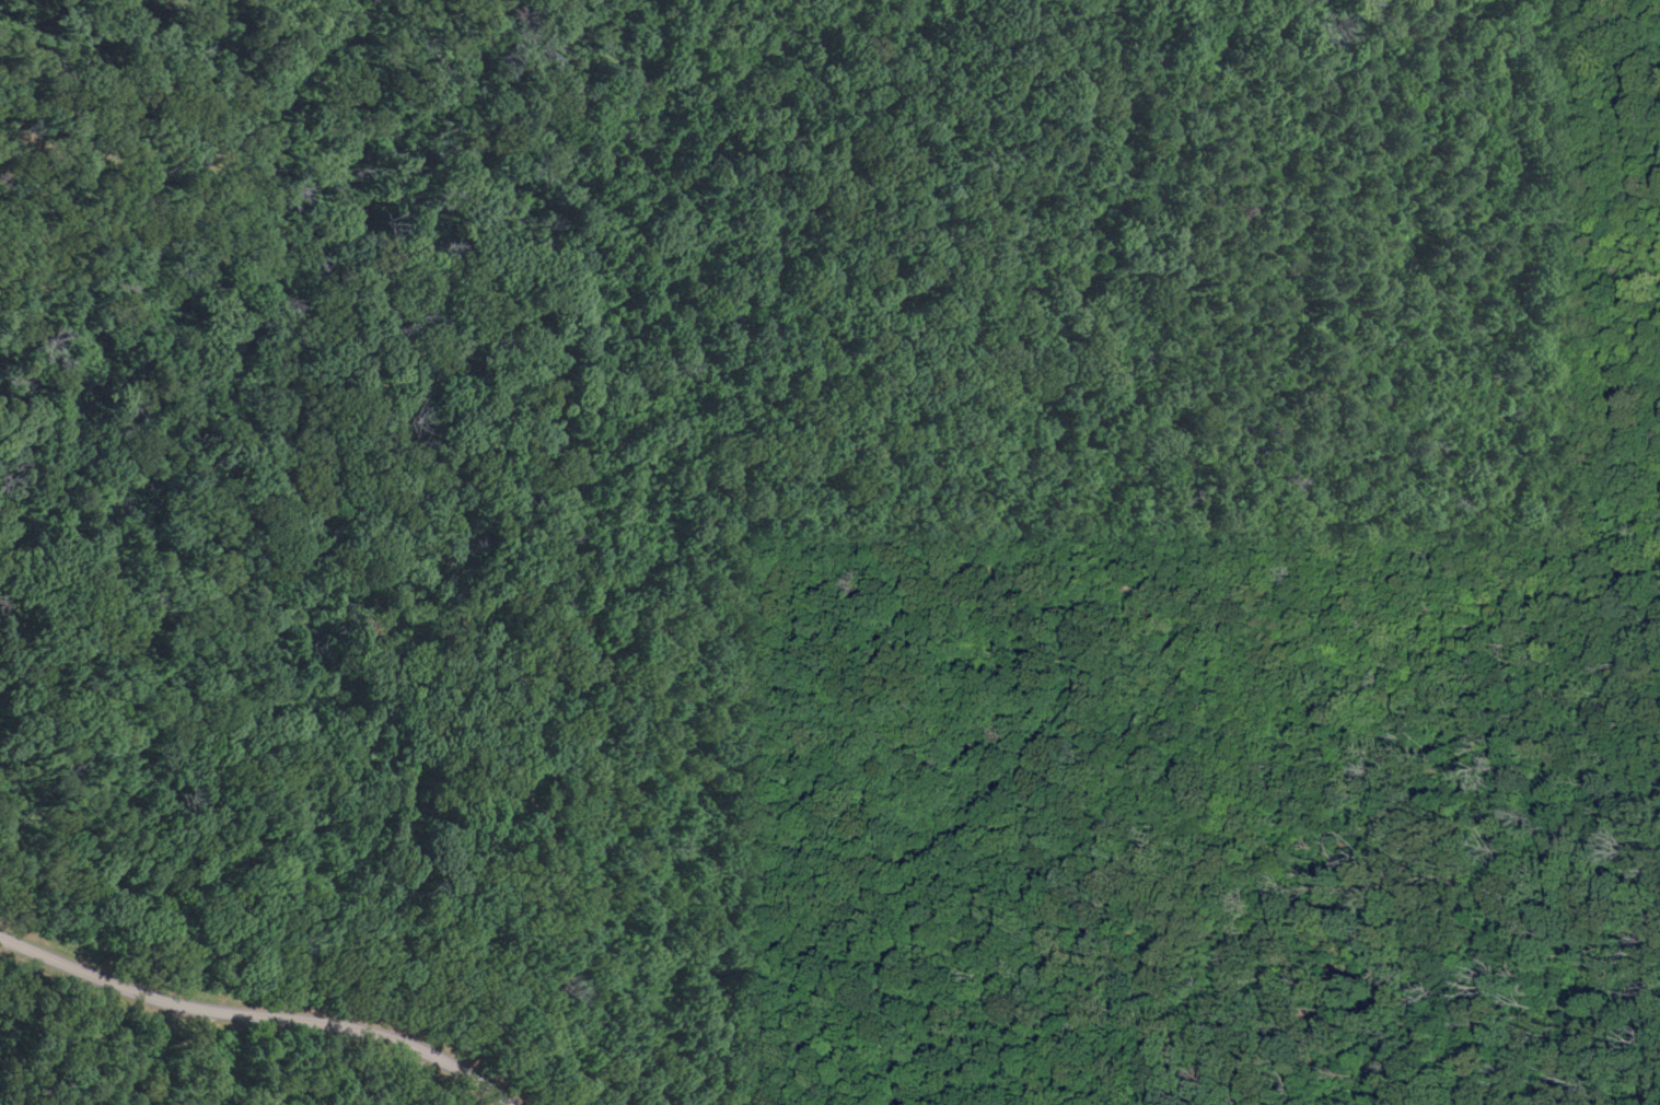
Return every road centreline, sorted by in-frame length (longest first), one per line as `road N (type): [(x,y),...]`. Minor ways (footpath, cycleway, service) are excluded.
road 1 (tertiary): [(518,1104),(442,1056),(393,1036),(141,993),(0,935)]

